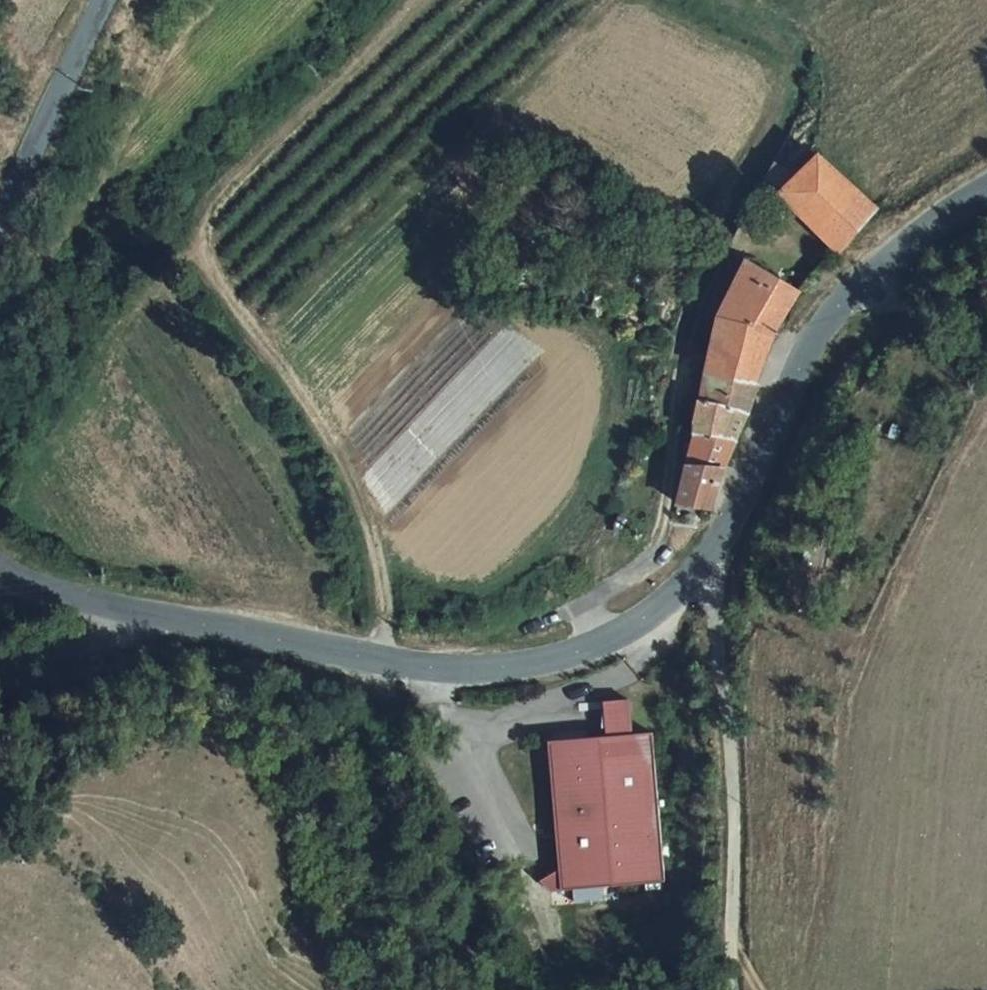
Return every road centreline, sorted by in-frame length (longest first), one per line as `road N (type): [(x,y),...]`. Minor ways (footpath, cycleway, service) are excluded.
road 1 (tertiary): [(121,613),(458,675),(593,644),(701,565),(796,362),(884,264),(986,191)]
road 2 (track): [(422,0),(215,207),(208,255),(364,498),(389,662)]
road 3 (track): [(593,644),(593,603),(657,542),(695,326),(805,73),(797,30),(747,0)]
road 4 (tertiary): [(108,0),(0,229)]
road 5 (unclassified): [(121,613),(65,674),(0,700)]
road 6 (tertiary): [(0,568),(32,589),(121,613)]

